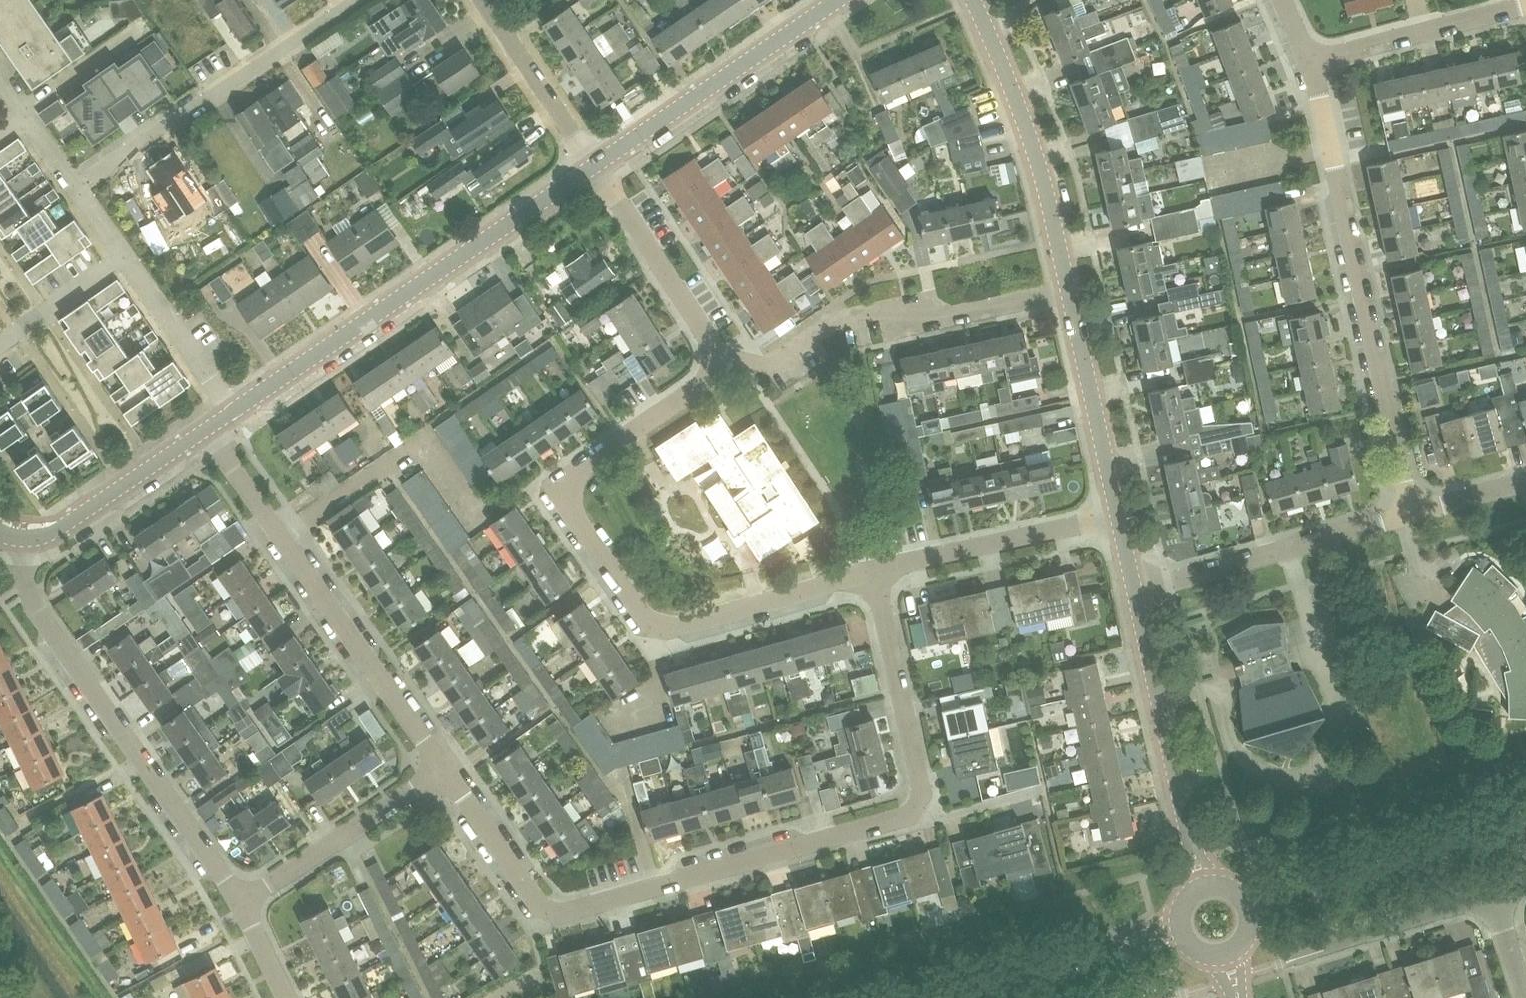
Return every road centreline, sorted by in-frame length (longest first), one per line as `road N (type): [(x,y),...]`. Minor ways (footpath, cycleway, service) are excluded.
road 1 (residential): [(443,768),(537,902),(555,914),(905,817),(921,785),(874,572)]
road 2 (residential): [(713,357),(698,386),(593,458),(575,481),(576,518),(640,611),(683,625),(874,572)]
road 3 (residential): [(1411,514),(1310,62)]
road 4 (tertiary): [(232,412),(595,165)]
road 5 (residential): [(241,902),(32,603),(20,539)]
road 6 (residential): [(206,430),(443,768)]
road 7 (residential): [(1068,291),(947,318),(919,305),(835,322),(777,362),(713,357)]
road 8 (residential): [(75,187),(354,0)]
road 9 (unclassified): [(1068,291),(1031,142),(973,0)]
road 10 (unclassified): [(1203,883),(1134,592)]
road 11 (tertiary): [(595,165),(838,0)]
road 12 (residential): [(1134,592),(1411,514)]
road 13 (tertiary): [(1252,908),(1525,823)]
road 14 (residential): [(874,572),(1117,515)]
road 15 (residential): [(241,902),(443,768)]
road 16 (unclassified): [(1117,515),(1068,291)]
road 17 (residential): [(595,165),(706,334),(713,357)]
road 18 (residential): [(1310,62),(1525,5)]
road 19 (tertiary): [(20,539),(61,528),(206,430)]
road 20 (residential): [(1289,954),(1489,892)]
road 21 (residential): [(483,0),(595,165)]
road 22 (residential): [(232,412),(124,257)]
road 23 (residential): [(124,257),(0,345)]
road 24 (tertiary): [(965,997),(1102,956)]

